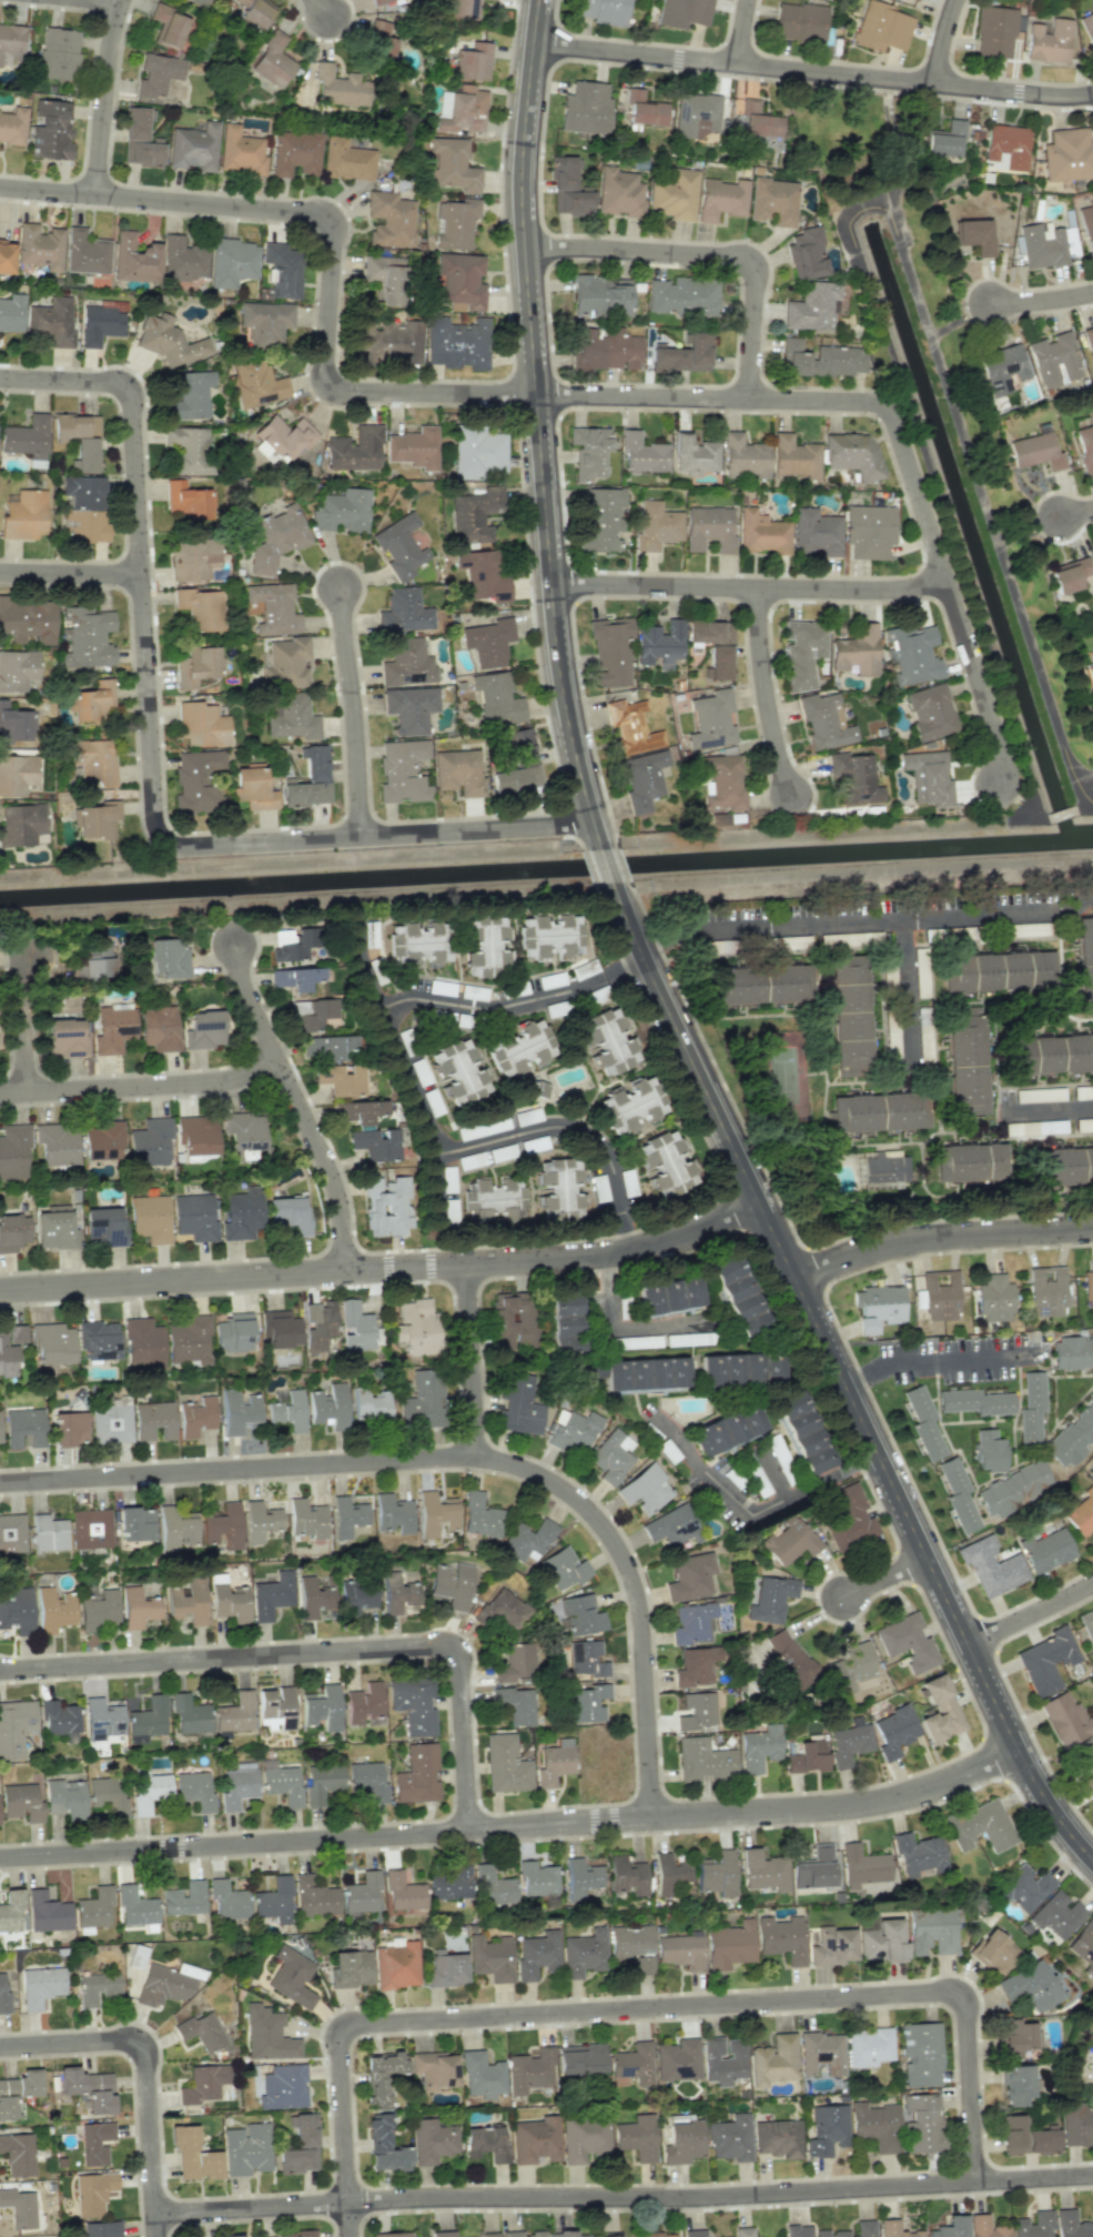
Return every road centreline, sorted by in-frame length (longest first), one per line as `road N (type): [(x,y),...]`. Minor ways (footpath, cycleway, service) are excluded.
road 1 (tertiary): [(544,0),(526,221),(554,585),(600,825),(662,988),(1012,1741),(1092,1857)]
road 2 (residential): [(1016,1750),(918,1795),(841,1811),(0,1860)]
road 3 (residential): [(0,377),(136,383),(162,820),(173,838),(600,825)]
road 4 (residential): [(351,2204),(342,2027),(960,1988),(976,2181)]
road 5 (residential): [(1092,2175),(704,2199),(448,2199),(153,2213)]
road 6 (residential): [(0,1483),(466,1457),(549,1479),(608,1530),(635,1581),(647,1817)]
road 7 (residential): [(762,1203),(672,1241),(594,1259),(0,1292)]
road 8 (residential): [(539,395),(337,391),(326,383),(332,228),(314,210),(0,187)]
road 9 (residential): [(466,1832),(453,1645),(0,1672)]
road 10 (residential): [(538,43),(1092,95)]
road 11 (residential): [(539,395),(879,404),(894,419),(949,583)]
road 12 (residential): [(949,583),(880,593),(554,585)]
road 13 (residential): [(753,400),(759,259),(529,250)]
road 14 (residential): [(350,1272),(338,1183),(253,1005),(241,944)]
road 15 (residential): [(154,2236),(144,2062),(136,2048),(123,2039),(0,2047)]
road 16 (residential): [(797,1279),(920,1239),(1092,1228)]
road 17 (residential): [(282,1064),(226,1084),(0,1097)]
road 18 (residential): [(364,835),(344,590)]
road 19 (residential): [(949,583),(1004,753),(1005,787)]
road 20 (residential): [(761,591),(768,694),(796,799)]
road 21 (residential): [(128,0),(98,194)]
road 22 (residential): [(466,1267),(479,1458)]
road 23 (residential): [(0,571),(148,574)]
road 24 (residential): [(27,1096),(27,991),(39,955)]
road 25 (residential): [(1092,1584),(968,1645)]

